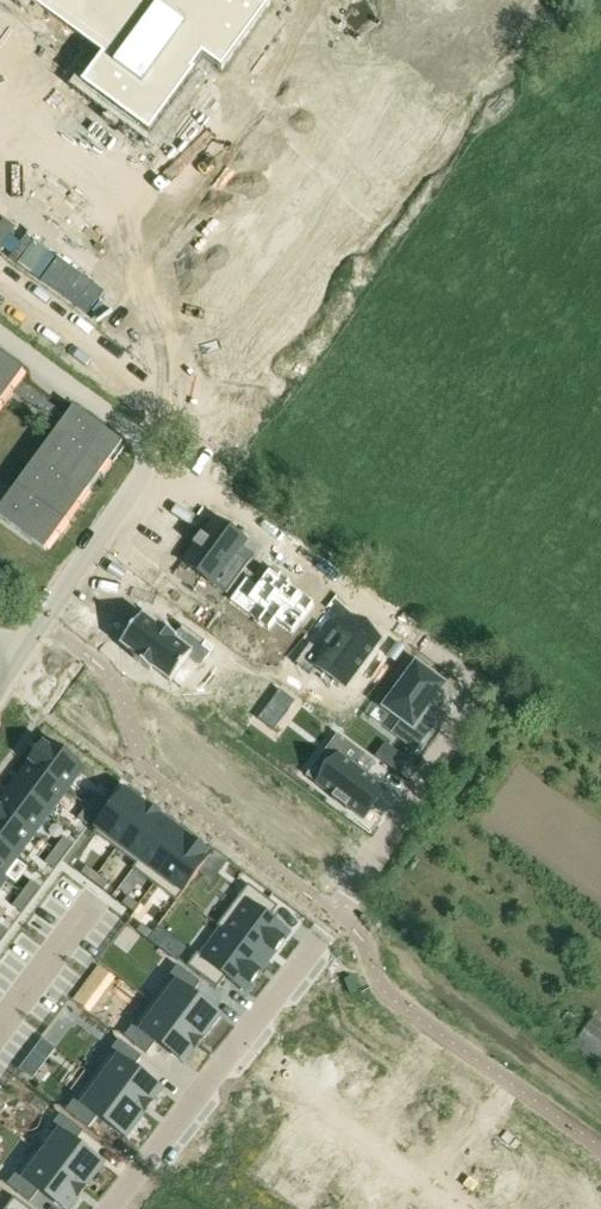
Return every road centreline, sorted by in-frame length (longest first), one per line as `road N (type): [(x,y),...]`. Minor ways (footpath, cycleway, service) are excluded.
road 1 (residential): [(17,661),(56,667),(67,659),(210,454),(198,428),(113,419),(0,336)]
road 2 (residential): [(110,1208),(336,914)]

